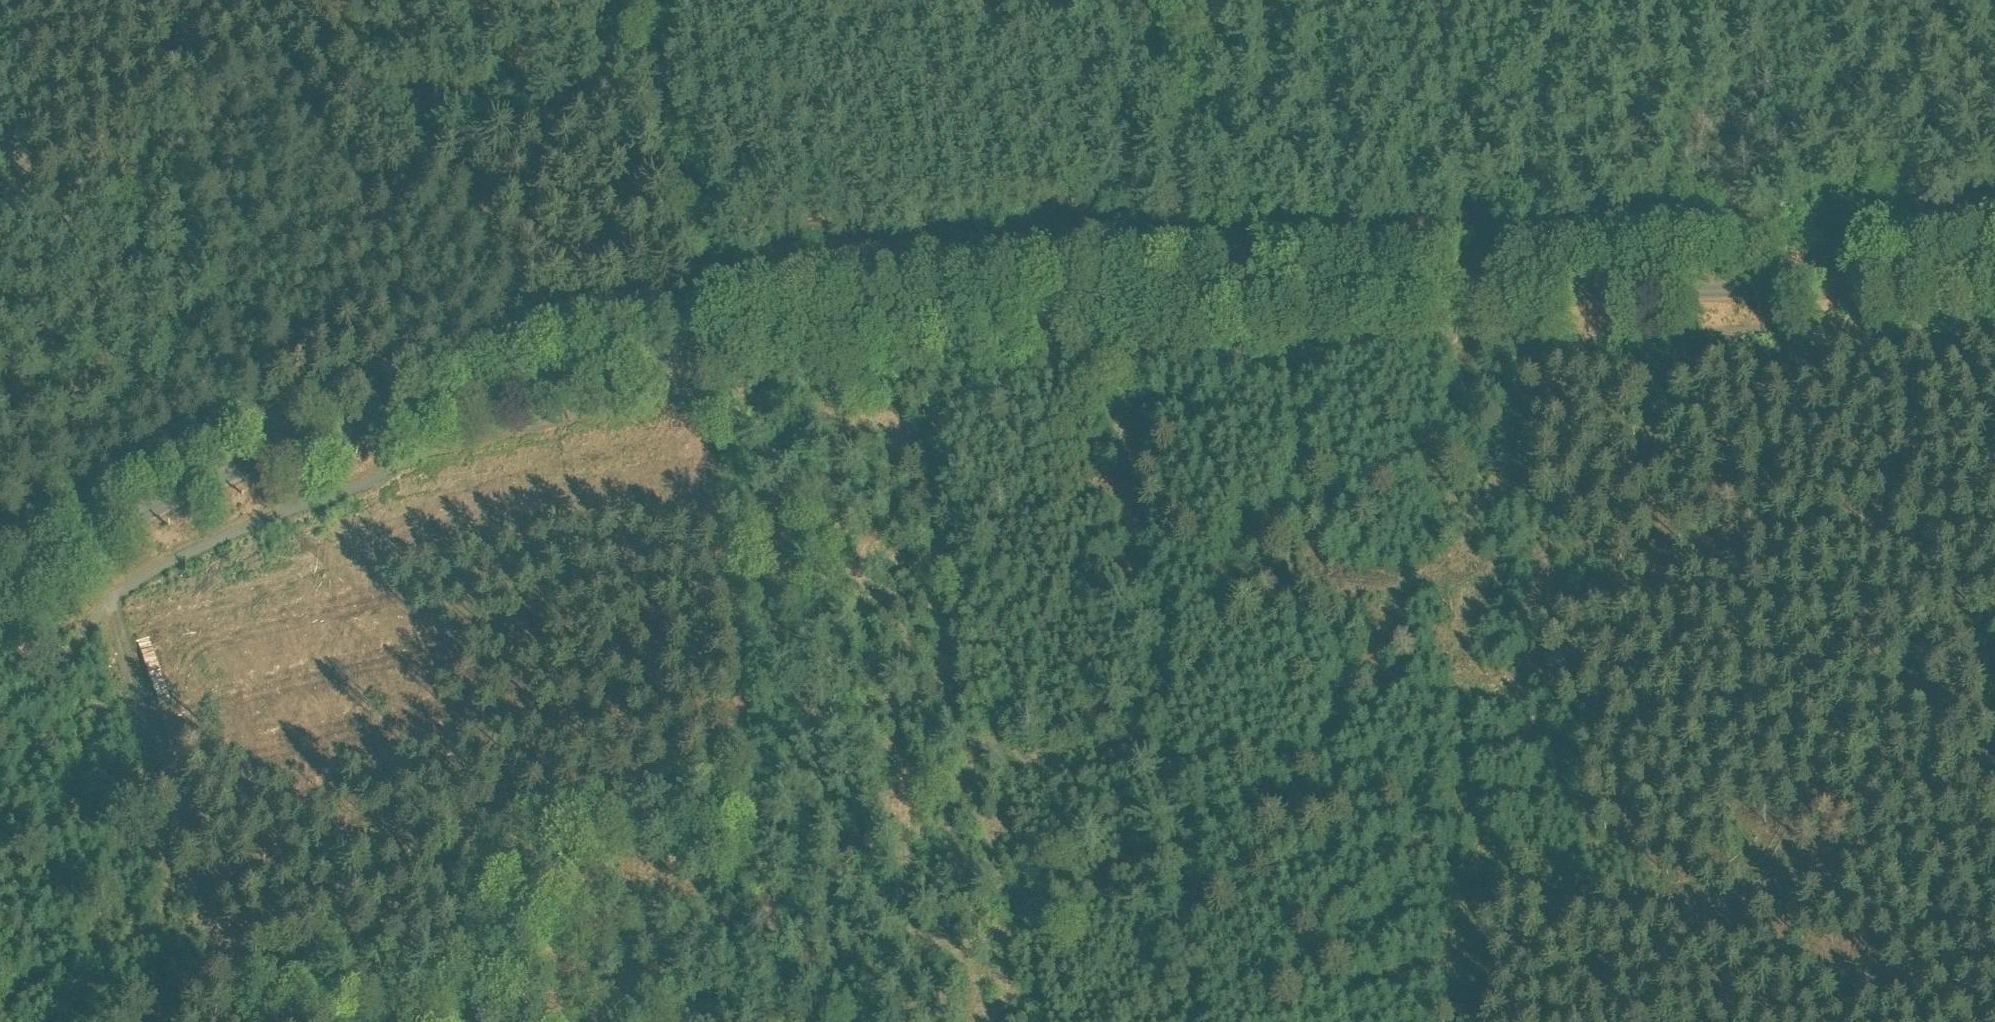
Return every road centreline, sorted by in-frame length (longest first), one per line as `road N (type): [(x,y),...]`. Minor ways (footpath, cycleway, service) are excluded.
road 1 (tertiary): [(0,606),(83,548),(247,468),(449,404),(620,364),(874,324),(1062,308),(1684,292),(1994,274)]
road 2 (track): [(705,350),(712,282),(701,194),(650,108),(633,0)]

